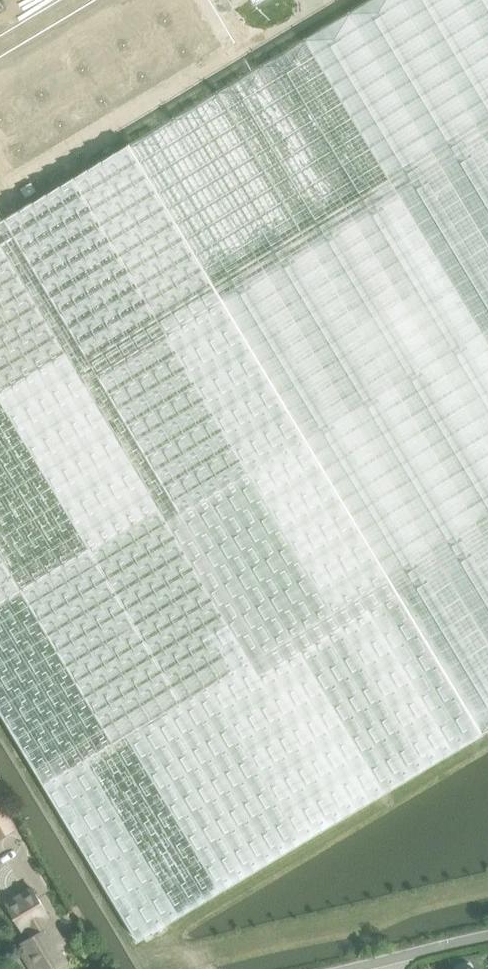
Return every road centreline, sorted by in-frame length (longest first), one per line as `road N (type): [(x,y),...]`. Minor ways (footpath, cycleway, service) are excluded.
road 1 (unclassified): [(349,968),(487,936)]

